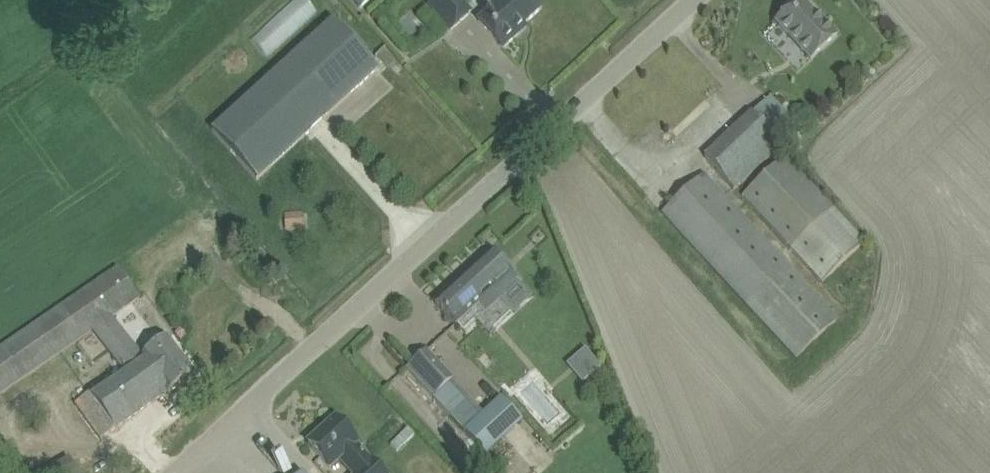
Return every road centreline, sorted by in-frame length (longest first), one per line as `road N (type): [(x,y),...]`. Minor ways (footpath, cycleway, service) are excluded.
road 1 (unclassified): [(178,472),(695,0)]

